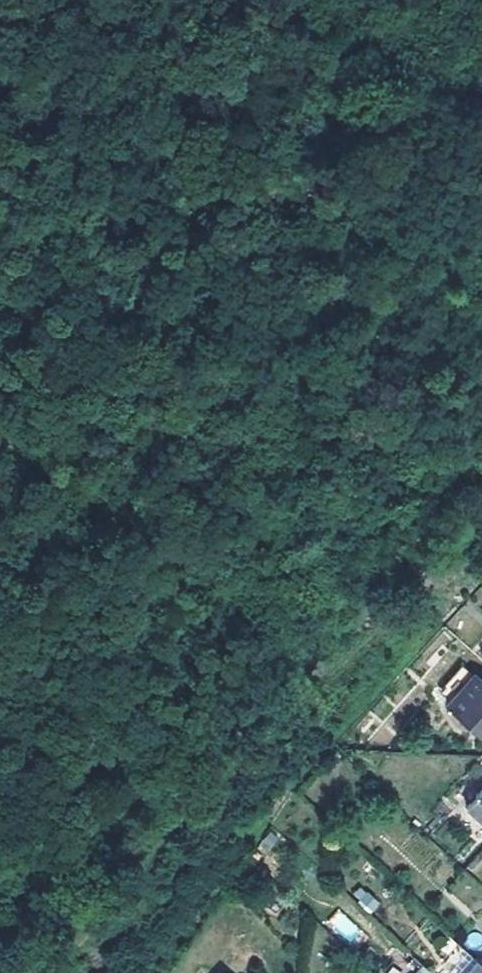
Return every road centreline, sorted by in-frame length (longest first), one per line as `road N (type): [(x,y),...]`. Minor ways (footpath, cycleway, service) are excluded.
road 1 (track): [(0,938),(335,665)]
road 2 (track): [(335,665),(383,625),(481,476)]

